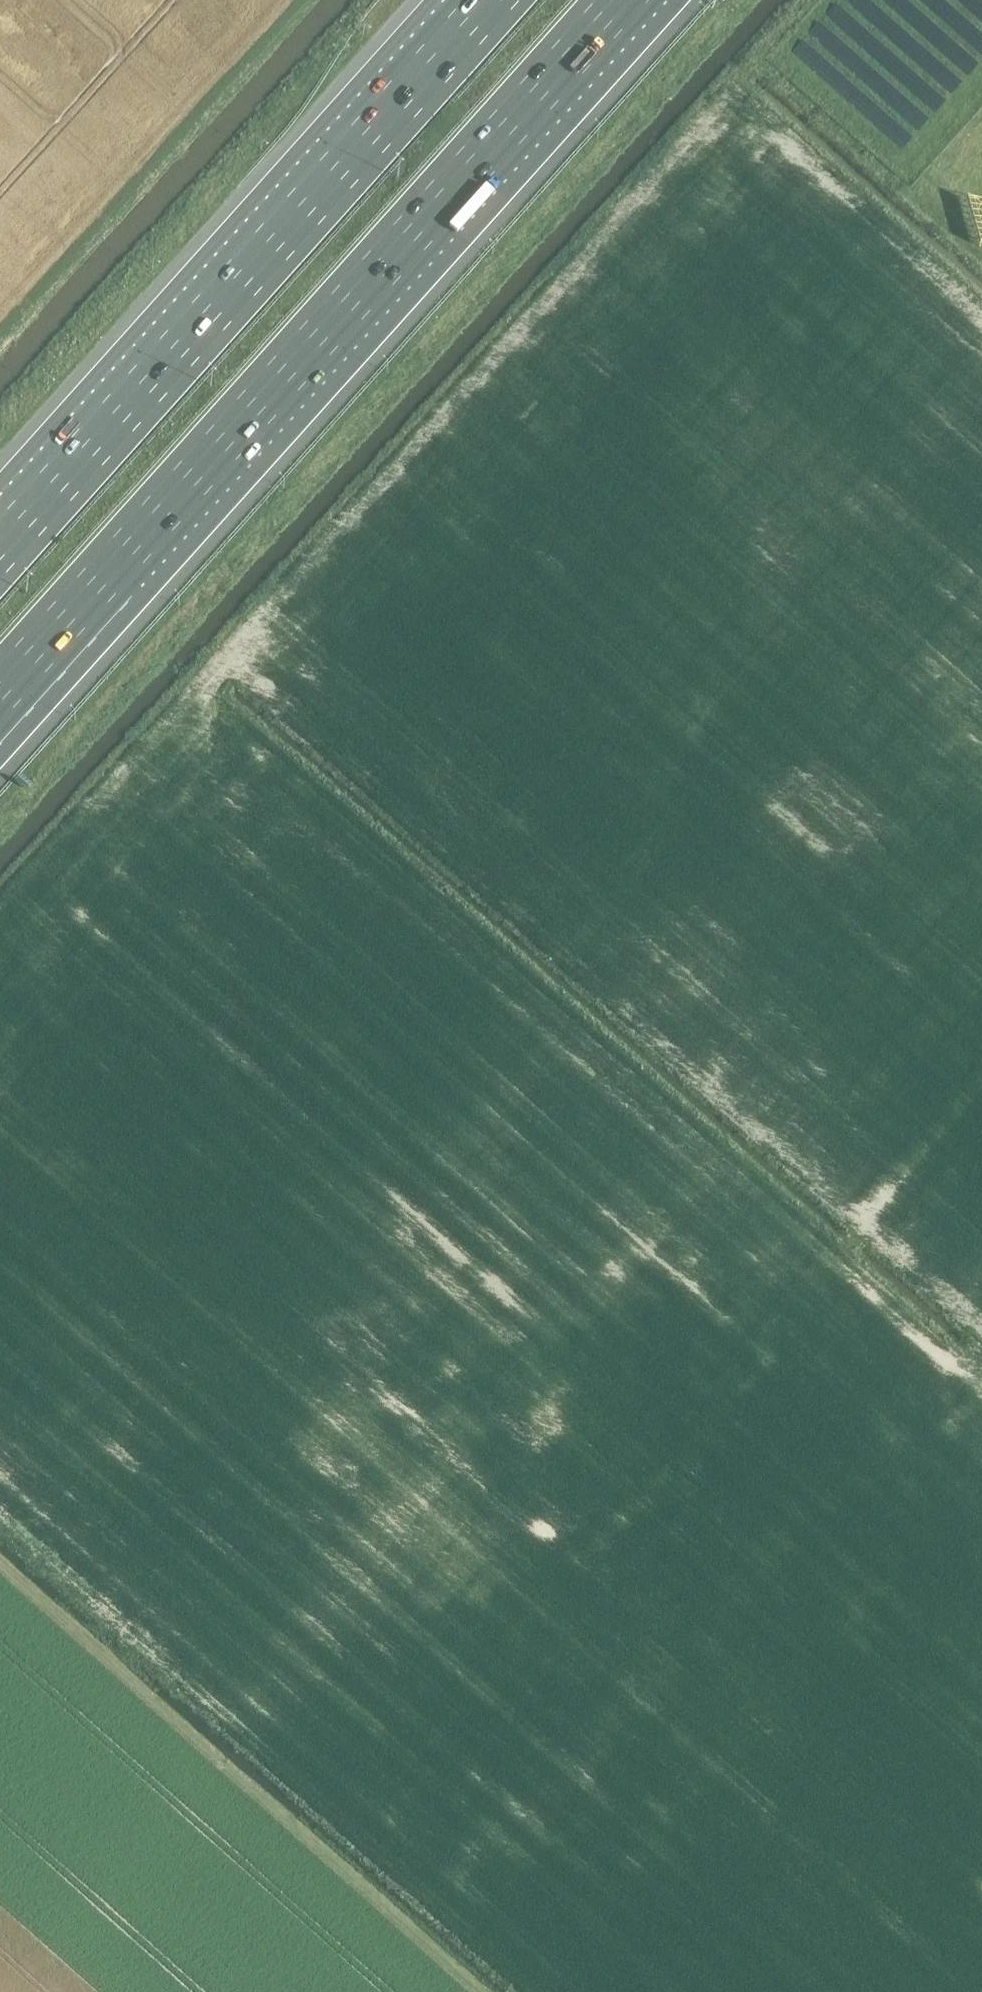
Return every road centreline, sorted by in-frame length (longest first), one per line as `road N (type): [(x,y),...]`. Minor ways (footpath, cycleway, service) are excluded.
road 1 (motorway): [(0,692),(621,0)]
road 2 (motorway): [(492,0),(0,549)]

